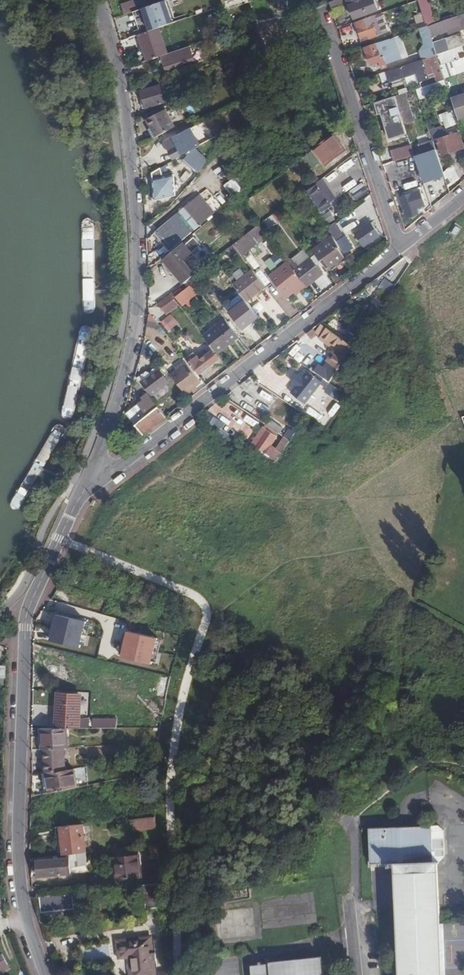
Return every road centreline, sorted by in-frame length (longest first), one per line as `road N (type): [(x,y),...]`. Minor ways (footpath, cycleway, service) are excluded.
road 1 (residential): [(85,485),(115,416),(140,285),(121,76),(97,0)]
road 2 (residential): [(463,192),(213,396),(85,485)]
road 3 (residential): [(26,918),(18,856),(23,691)]
road 4 (residential): [(23,691),(32,599),(85,485)]

